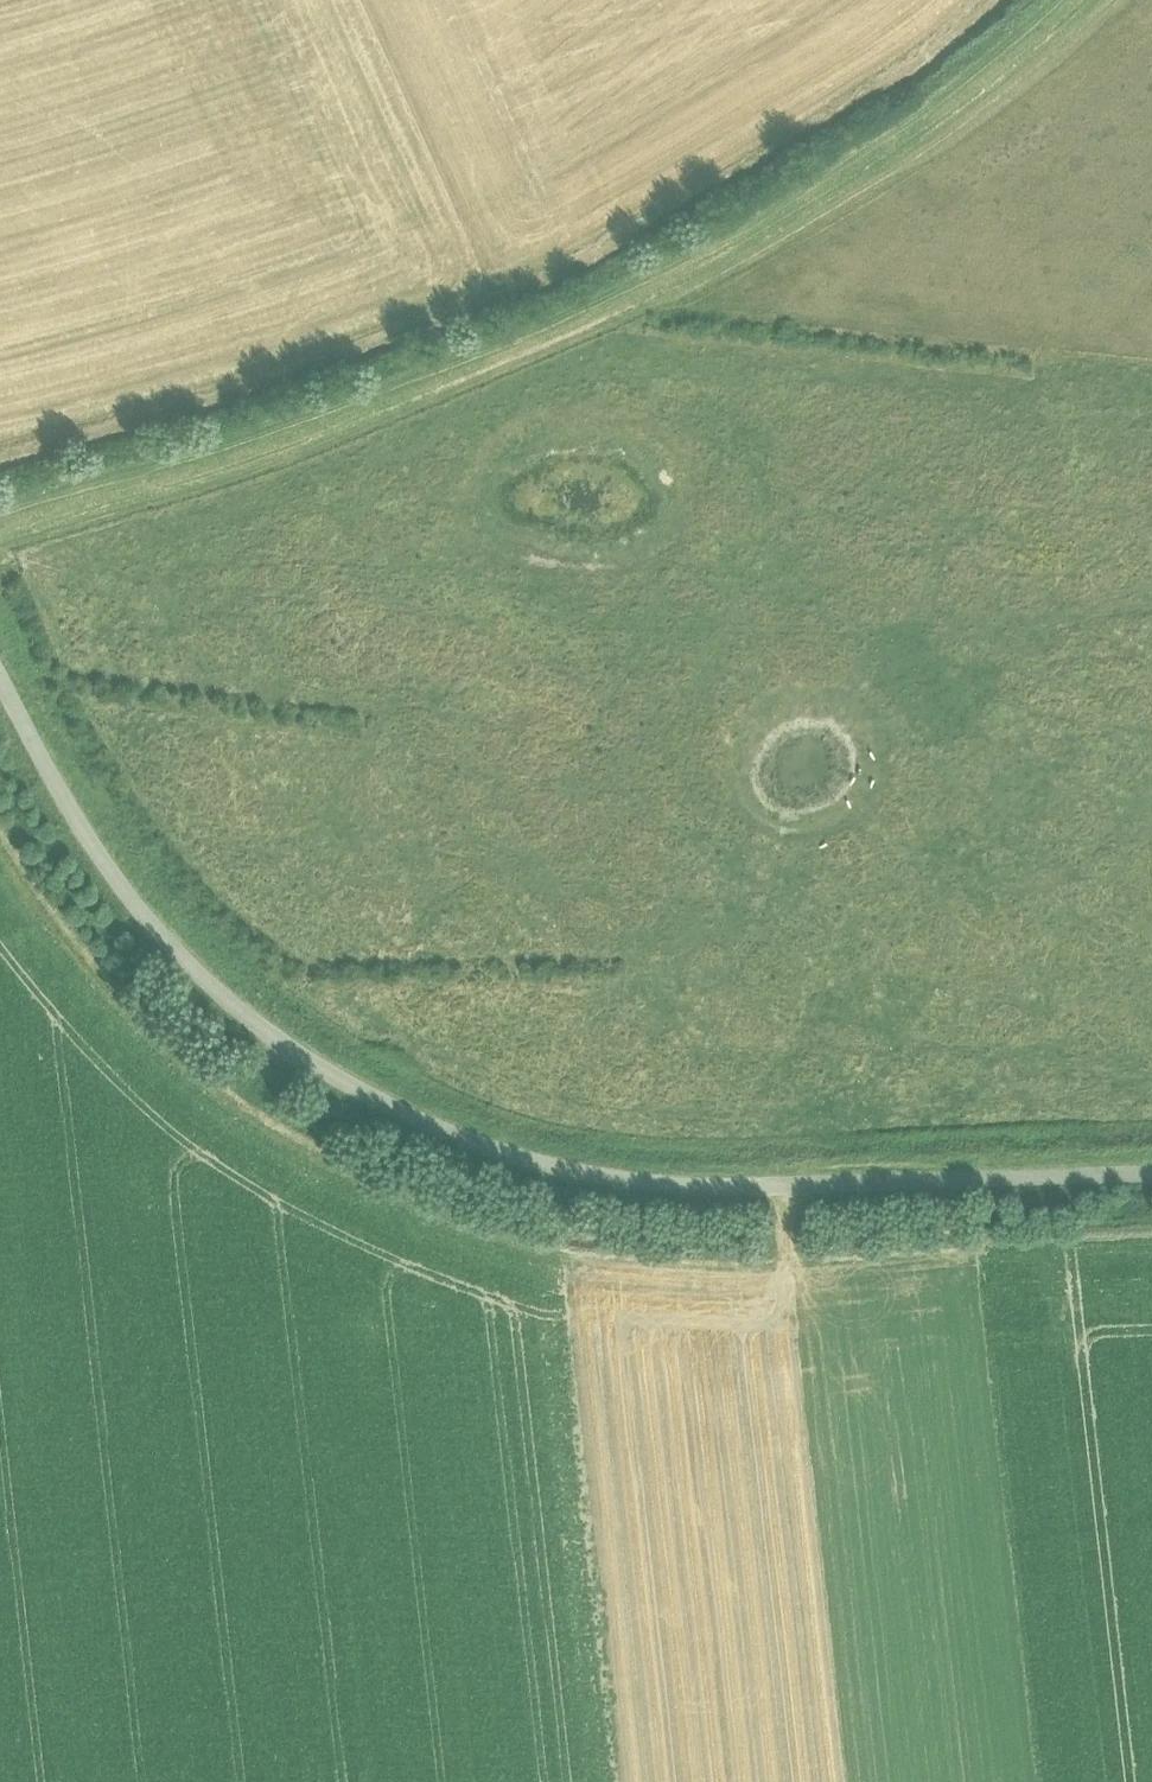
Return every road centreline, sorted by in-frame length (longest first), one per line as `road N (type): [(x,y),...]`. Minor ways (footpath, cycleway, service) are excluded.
road 1 (unclassified): [(1151,1173),(666,1184),(583,1172),(437,1126),(326,1071),(191,968),(83,829),(0,682)]
road 2 (track): [(1054,0),(972,72),(876,139),(545,318),(242,434),(0,507)]

